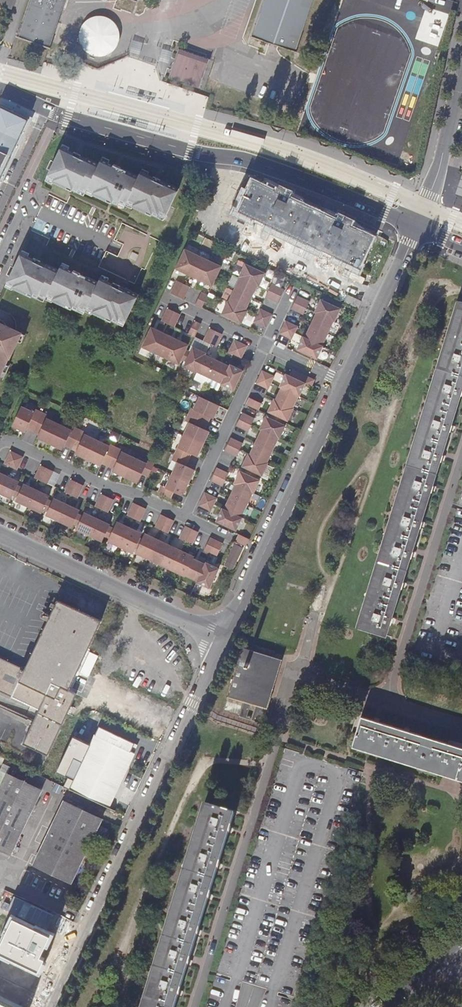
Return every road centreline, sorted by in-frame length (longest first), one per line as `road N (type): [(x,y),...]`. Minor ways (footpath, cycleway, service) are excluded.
road 1 (tertiary): [(0,91),(68,118),(261,165),(415,225)]
road 2 (unclassified): [(224,639),(46,1006)]
road 3 (unclassified): [(224,639),(344,382)]
road 4 (unknown): [(243,159),(213,223),(383,300)]
road 5 (unclassified): [(224,639),(0,537)]
road 6 (residential): [(183,518),(0,445)]
road 7 (residential): [(264,346),(183,518)]
road 8 (unclassified): [(344,382),(415,225)]
road 9 (tertiary): [(461,69),(431,194),(415,225)]

